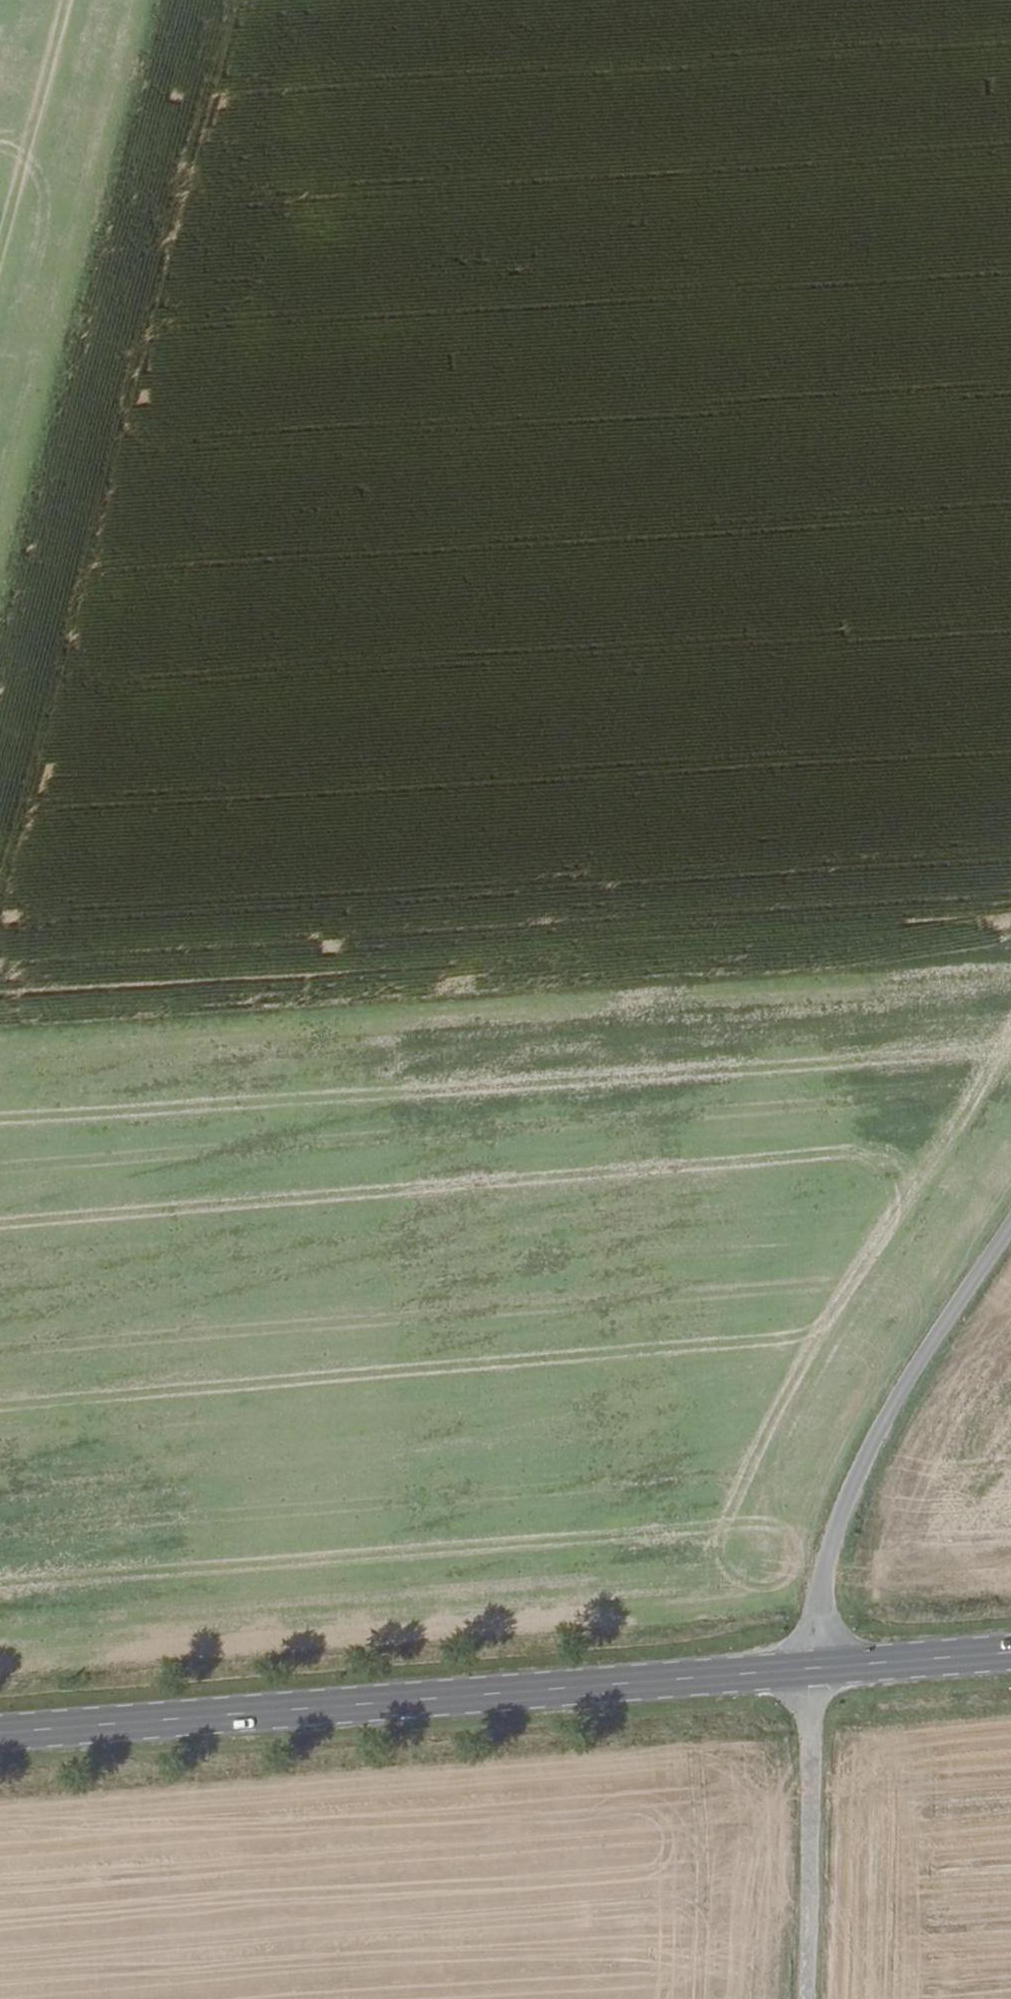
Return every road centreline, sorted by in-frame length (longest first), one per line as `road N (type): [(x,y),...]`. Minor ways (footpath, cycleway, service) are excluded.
road 1 (primary): [(0,1730),(809,1666)]
road 2 (unclassified): [(809,1666),(832,1544),(855,1479),(897,1397),(1010,1227)]
road 3 (unclassified): [(801,1998),(809,1666)]
road 4 (primary): [(809,1666),(1010,1648)]

